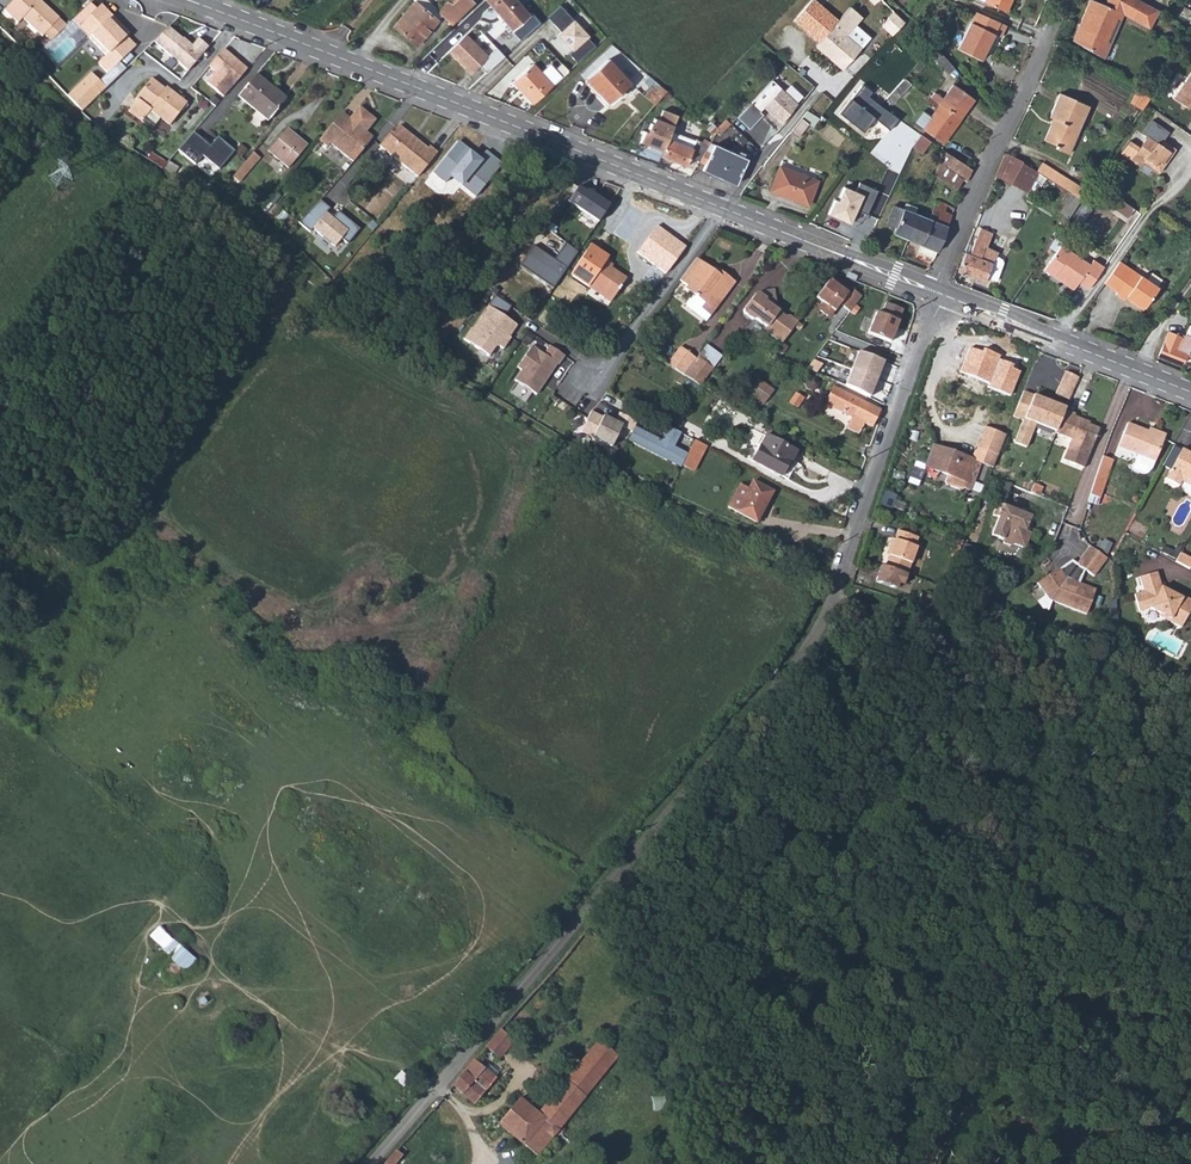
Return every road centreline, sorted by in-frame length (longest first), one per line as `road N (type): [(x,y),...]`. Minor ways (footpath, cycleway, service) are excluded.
road 1 (unclassified): [(938,292),(825,620),(373,1163)]
road 2 (tertiary): [(187,0),(727,211)]
road 3 (residential): [(1060,0),(938,292)]
road 4 (tertiary): [(938,292),(1190,392)]
road 5 (tertiary): [(727,211),(938,292)]
road 6 (residential): [(595,380),(727,211)]

